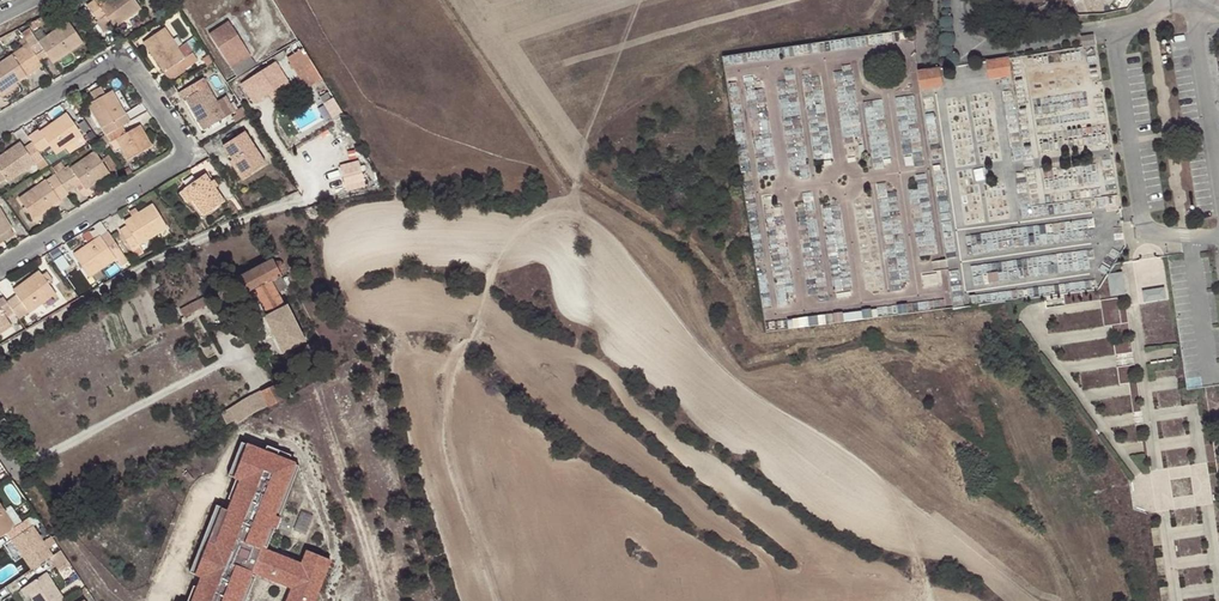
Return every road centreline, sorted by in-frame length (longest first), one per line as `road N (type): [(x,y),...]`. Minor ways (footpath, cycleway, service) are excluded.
road 1 (residential): [(0,122),(122,54),(193,154),(0,266)]
road 2 (residential): [(958,0),(969,41),(991,49),(1139,21),(1167,0)]
road 3 (residential): [(1218,175),(1192,0)]

